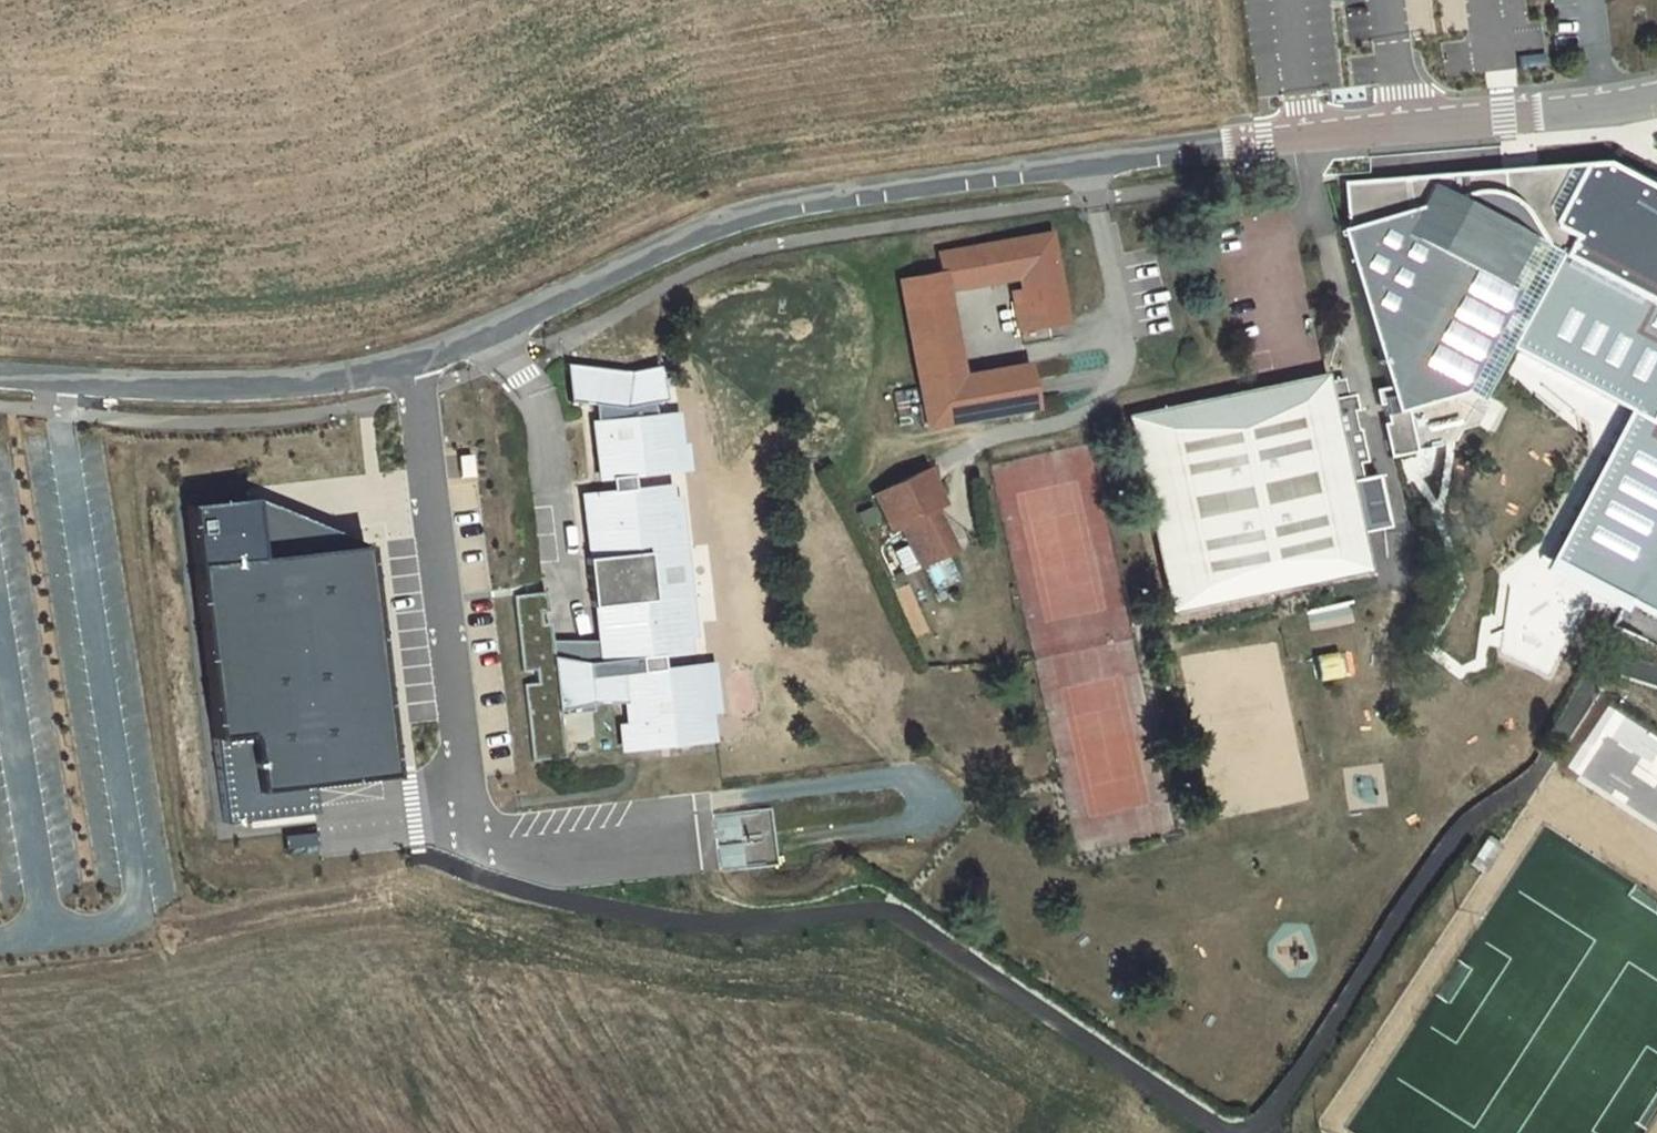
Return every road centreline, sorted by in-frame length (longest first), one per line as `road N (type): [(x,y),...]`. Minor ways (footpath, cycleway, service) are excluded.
road 1 (unclassified): [(0,380),(286,387),(422,362),(488,340),(729,220),(804,201),(1226,141),(1656,97)]

